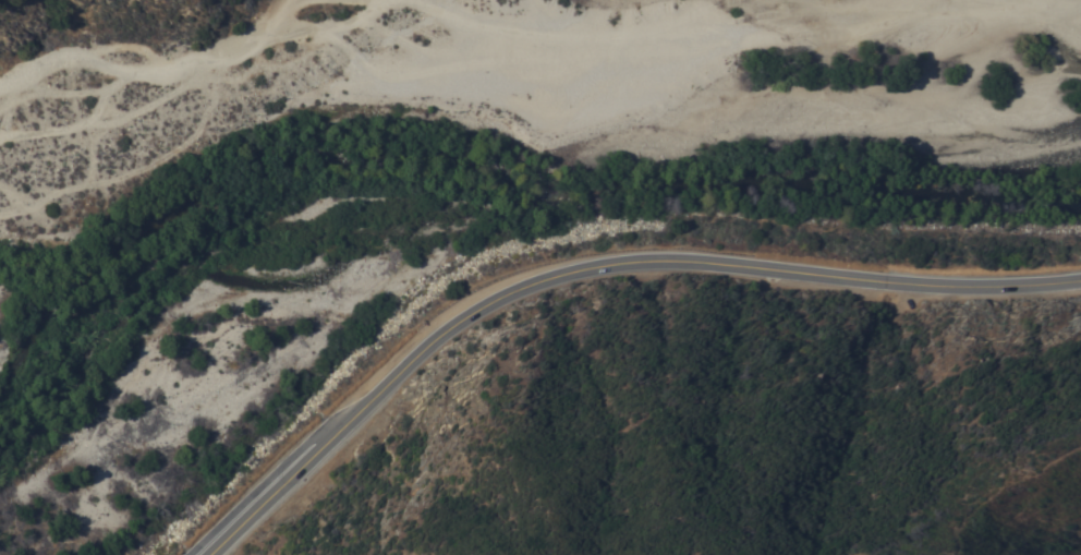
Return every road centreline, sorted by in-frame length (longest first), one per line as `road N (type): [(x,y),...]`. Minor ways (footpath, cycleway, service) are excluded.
road 1 (tertiary): [(202,554),(444,327),(546,277),(681,261),(916,279),(1080,273)]
road 2 (track): [(260,33),(349,28),(410,4),(521,47),(743,12),(922,15),(946,0)]
road 3 (track): [(260,33),(232,60),(161,73),(66,57),(0,86)]

